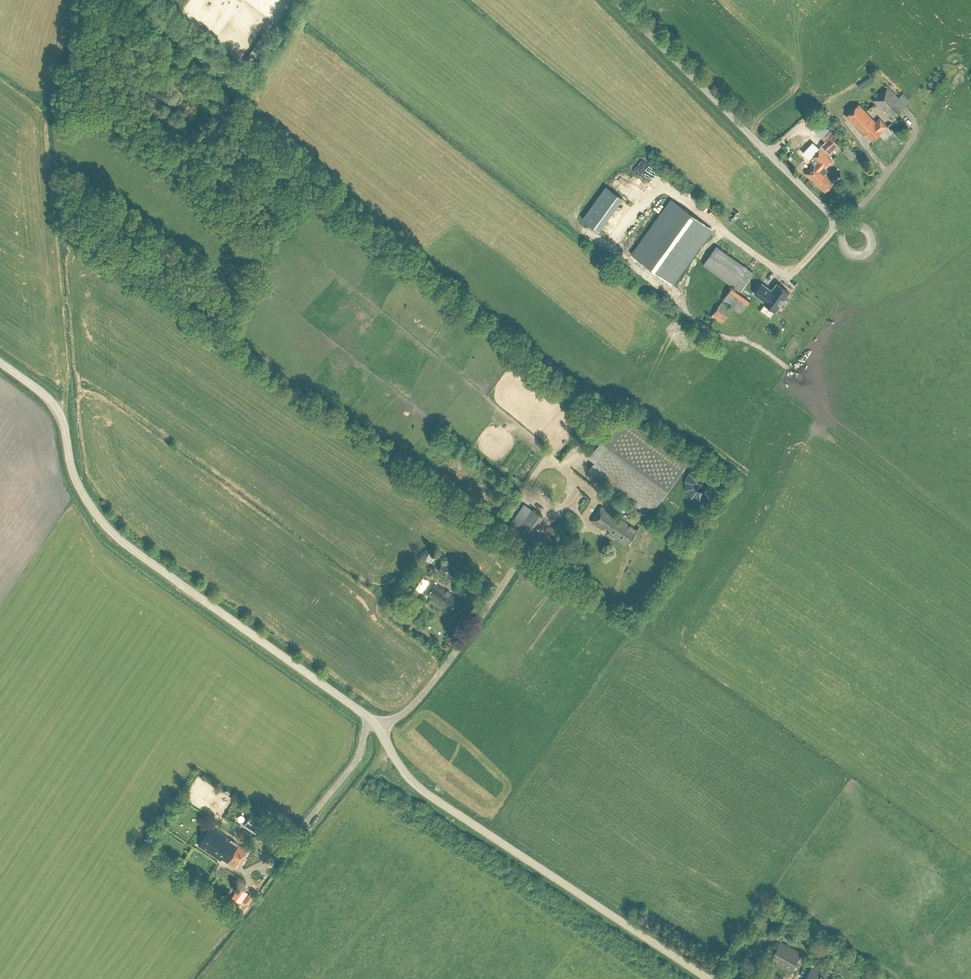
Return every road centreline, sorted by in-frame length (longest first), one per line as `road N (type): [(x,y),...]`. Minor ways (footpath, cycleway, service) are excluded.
road 1 (unclassified): [(378,727),(109,529),(75,479),(55,405),(0,362)]
road 2 (unclassified): [(710,978),(425,791),(378,727)]
road 3 (unclassified): [(616,0),(839,222)]
road 4 (unclassified): [(378,727),(423,693),(526,550)]

